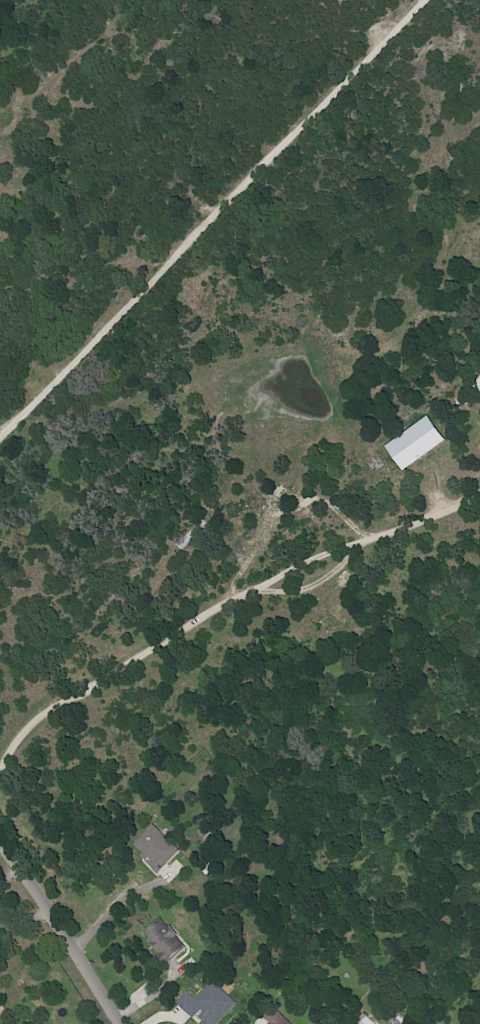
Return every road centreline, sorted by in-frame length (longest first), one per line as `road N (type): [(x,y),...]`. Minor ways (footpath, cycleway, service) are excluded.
road 1 (residential): [(121,1023),(0,844)]

